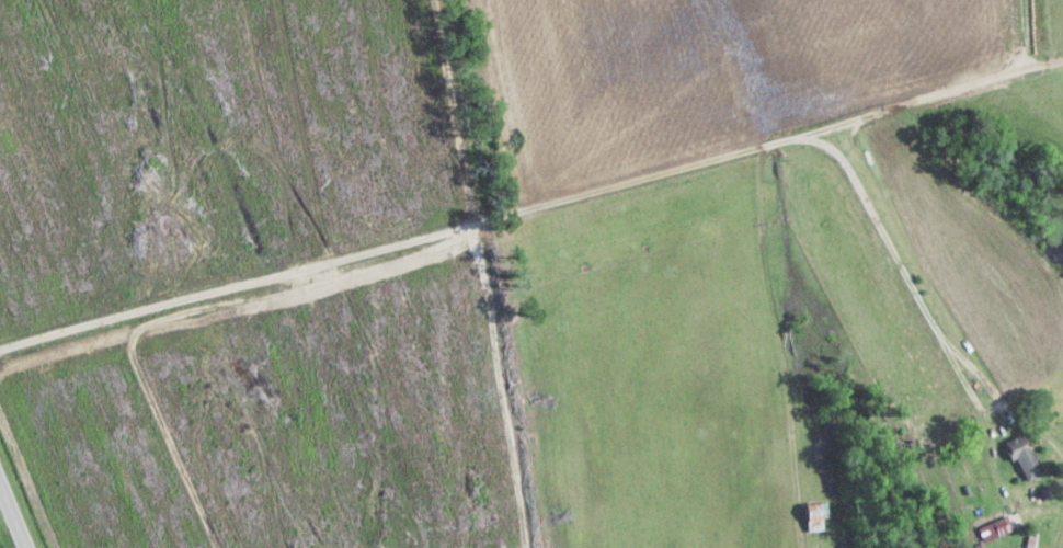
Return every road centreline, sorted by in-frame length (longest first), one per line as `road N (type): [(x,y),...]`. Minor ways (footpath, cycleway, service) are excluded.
road 1 (residential): [(1062,71),(0,343)]
road 2 (residential): [(1062,452),(1051,454),(926,362),(823,135)]

